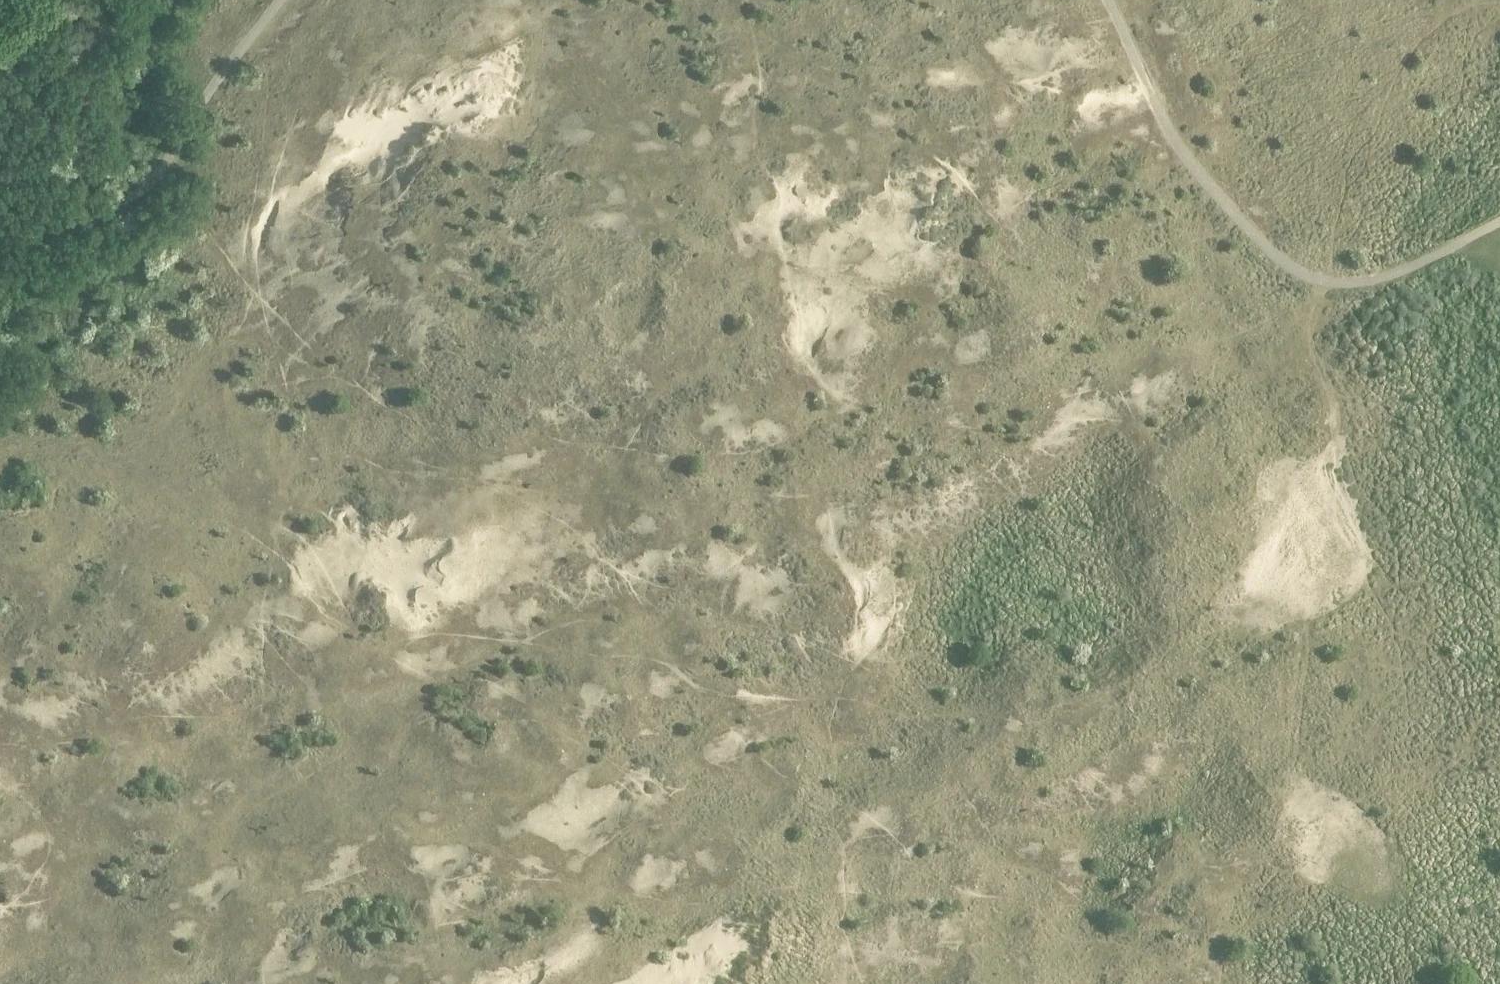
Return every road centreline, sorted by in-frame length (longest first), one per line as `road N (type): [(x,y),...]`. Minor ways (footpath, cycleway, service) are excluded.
road 1 (track): [(1108,0),(1188,160),(1286,264),(1354,283),(1407,268),(1499,221)]
road 2 (track): [(0,215),(75,217),(138,193),(279,0)]

